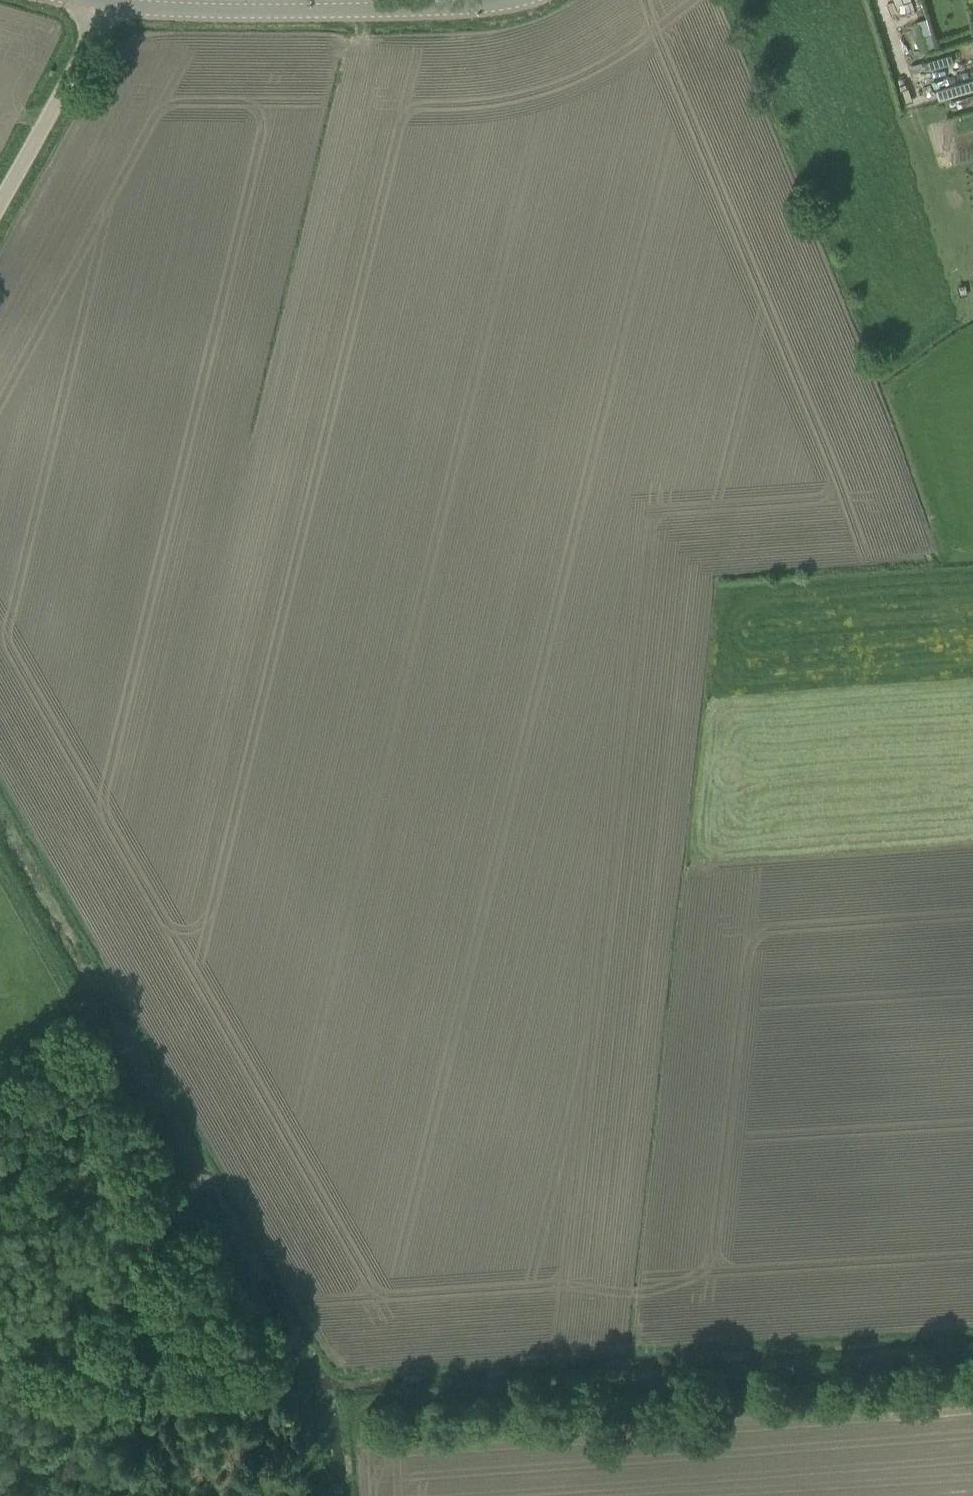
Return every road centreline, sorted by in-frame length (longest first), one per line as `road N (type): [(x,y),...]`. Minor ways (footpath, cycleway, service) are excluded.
road 1 (track): [(0,856),(313,1410),(319,1485)]
road 2 (track): [(972,1355),(390,1398),(354,1408),(364,1479)]
road 3 (unclassified): [(106,7),(256,12),(512,0)]
road 4 (unclassified): [(0,203),(106,7)]

